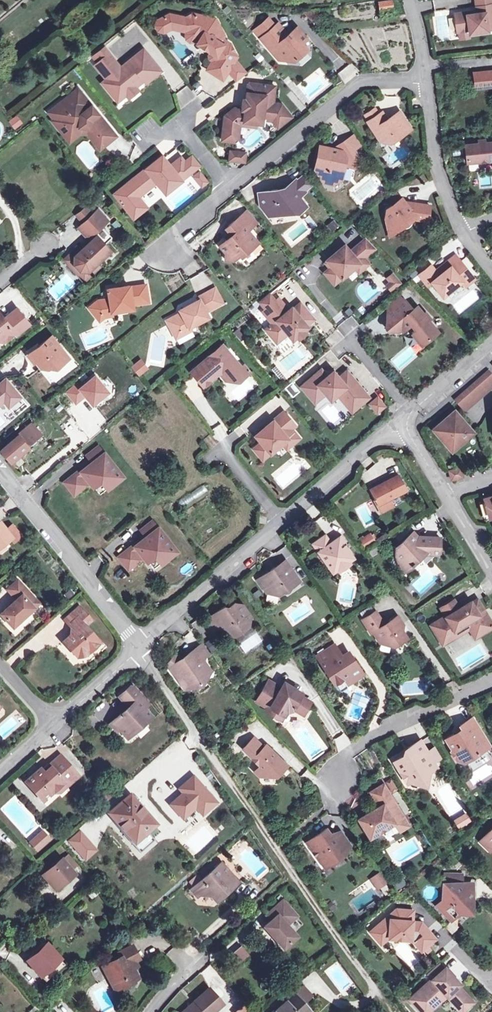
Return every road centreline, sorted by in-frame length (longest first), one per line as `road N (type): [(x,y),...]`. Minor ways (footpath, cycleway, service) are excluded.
road 1 (residential): [(390,1011),(135,649)]
road 2 (residential): [(135,649),(404,416)]
road 3 (residential): [(428,78),(364,79),(165,239),(167,250)]
road 4 (residential): [(135,649),(0,466)]
road 5 (residential): [(491,267),(456,221),(435,159),(428,78)]
road 6 (residential): [(339,777),(349,752),(491,680)]
road 7 (residential): [(491,569),(404,416)]

